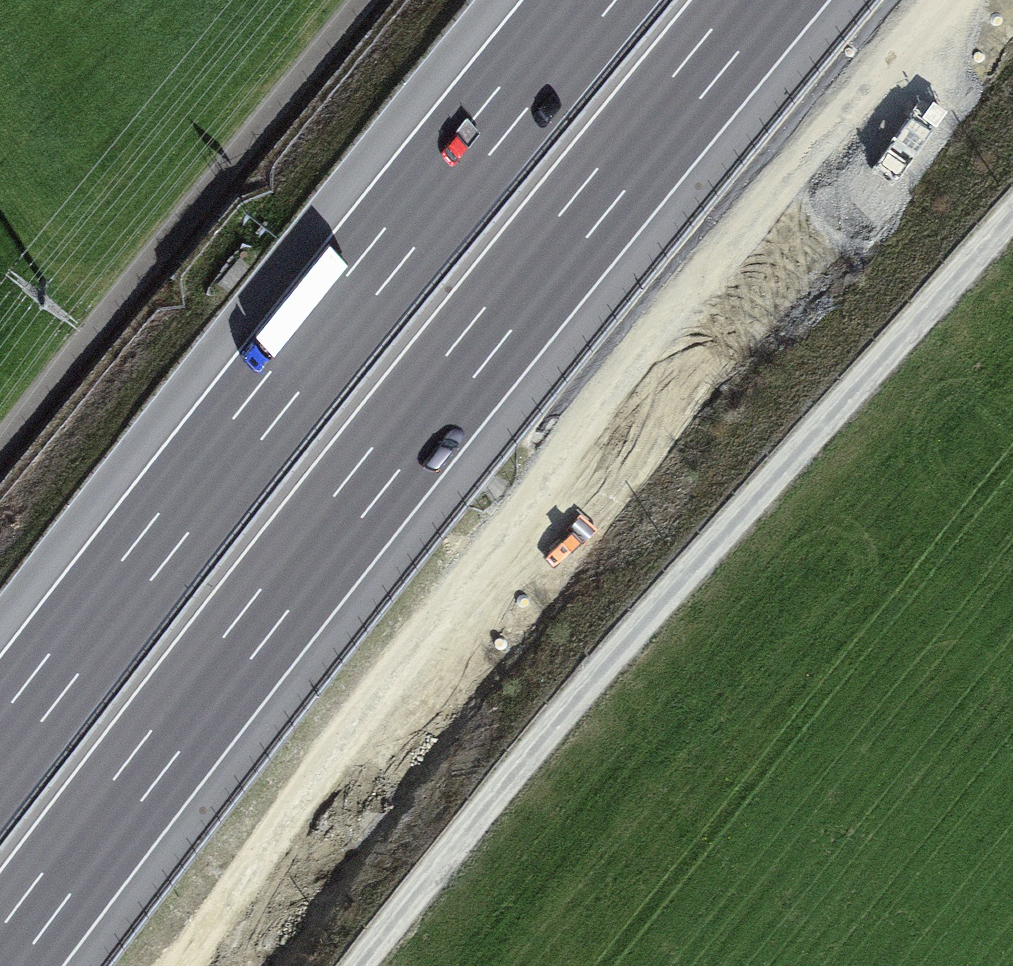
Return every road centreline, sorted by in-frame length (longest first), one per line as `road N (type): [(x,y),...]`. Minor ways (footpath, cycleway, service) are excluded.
road 1 (primary): [(1012,3),(582,495),(229,965)]
road 2 (motorway): [(0,963),(479,342),(759,0)]
road 3 (track): [(1012,207),(611,656),(359,965)]
road 4 (motorway): [(595,0),(0,748)]
road 5 (track): [(0,453),(373,0)]

